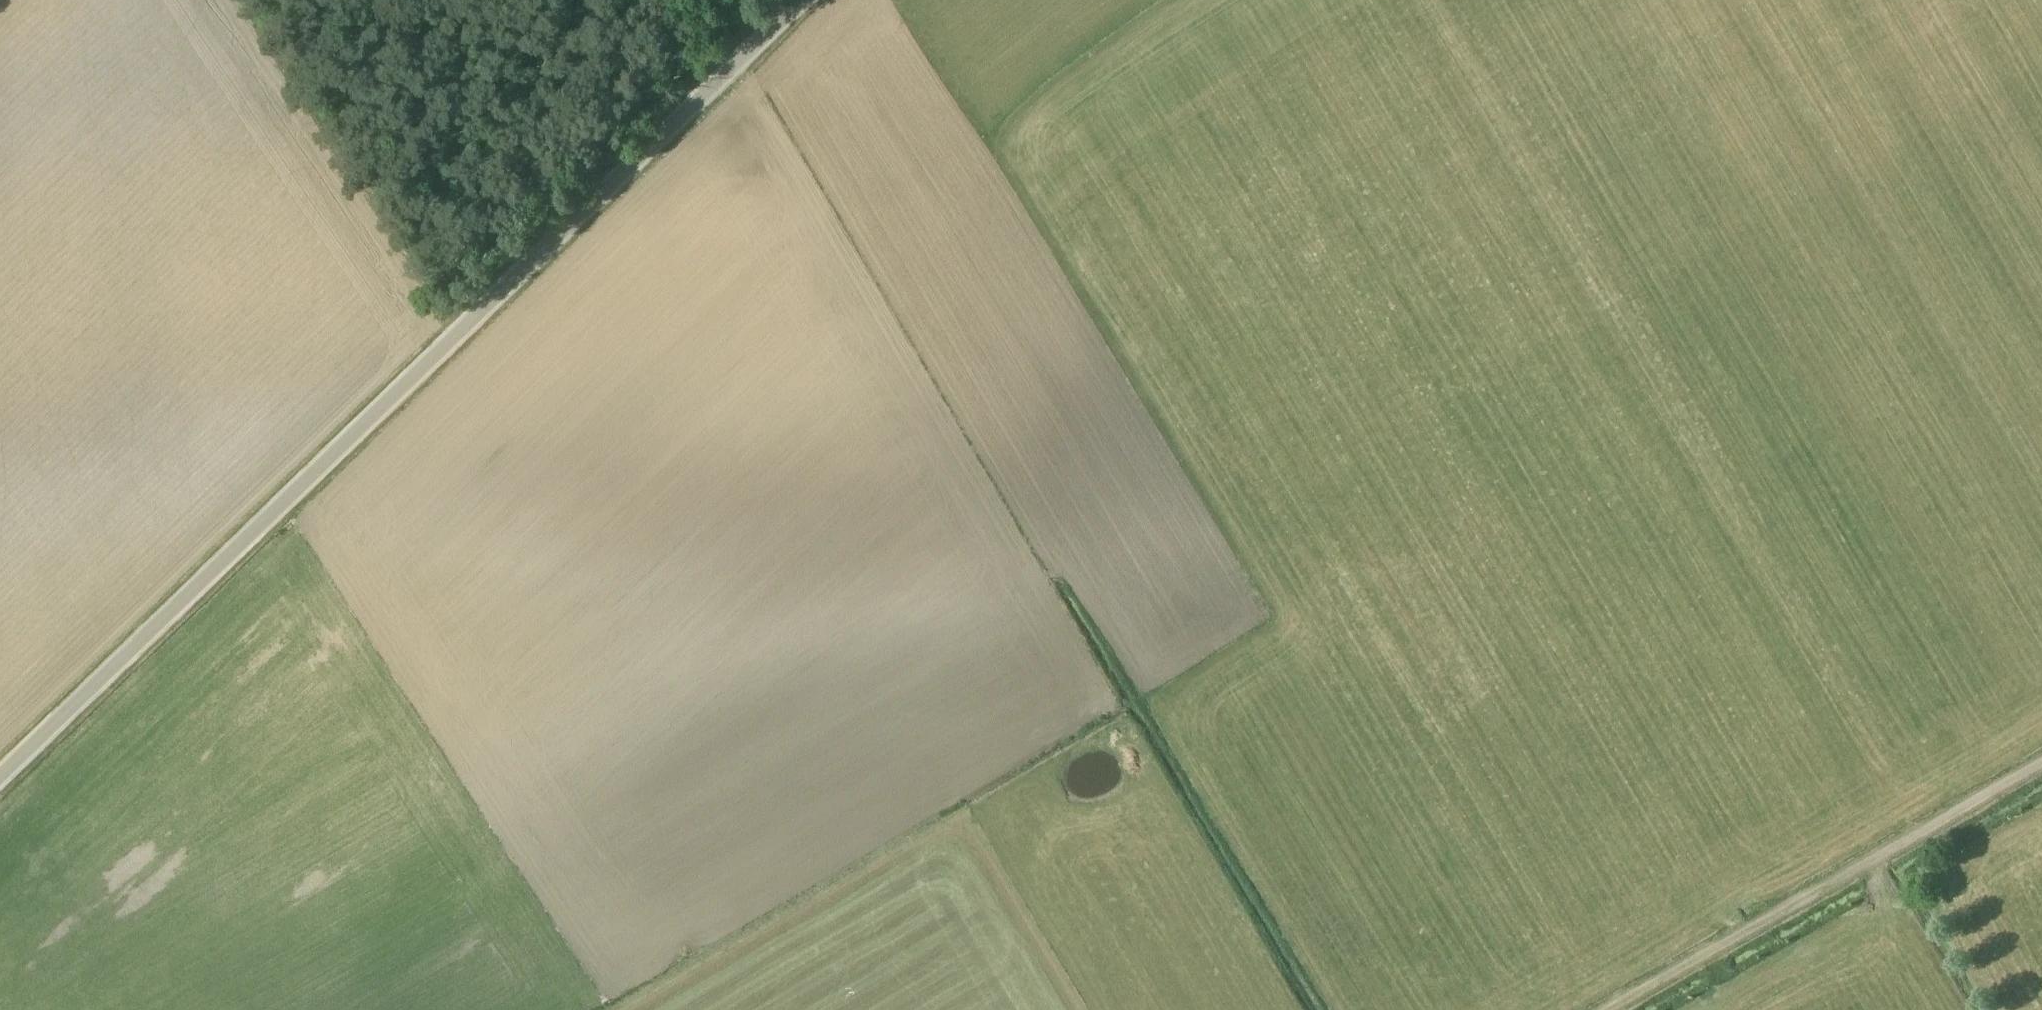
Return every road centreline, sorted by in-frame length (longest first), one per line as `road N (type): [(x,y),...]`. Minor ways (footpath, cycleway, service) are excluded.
road 1 (unclassified): [(0,775),(596,192),(806,0)]
road 2 (track): [(1617,1009),(2041,769)]

